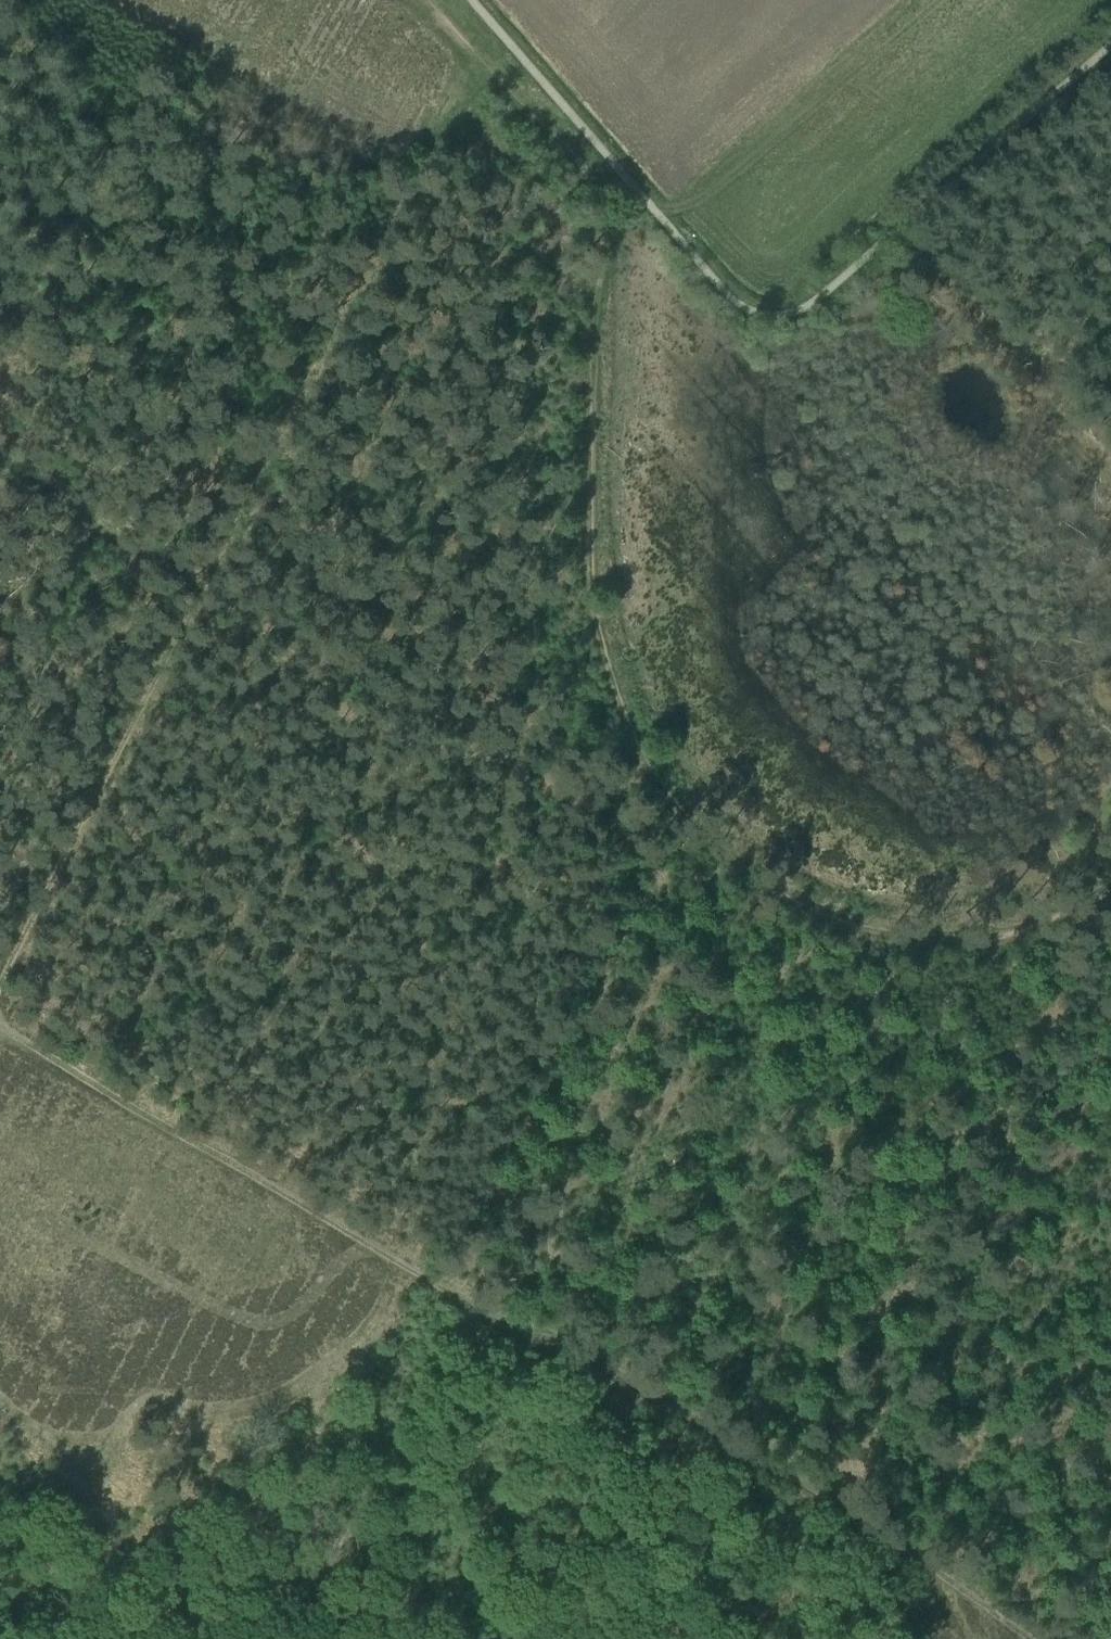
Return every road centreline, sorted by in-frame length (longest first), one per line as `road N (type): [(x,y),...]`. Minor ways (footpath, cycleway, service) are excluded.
road 1 (track): [(434,0),(590,176),(597,250),(585,408),(591,566),(637,742),(674,805),(711,851),(752,881),(815,917),(892,940),(966,944),(1110,890)]

